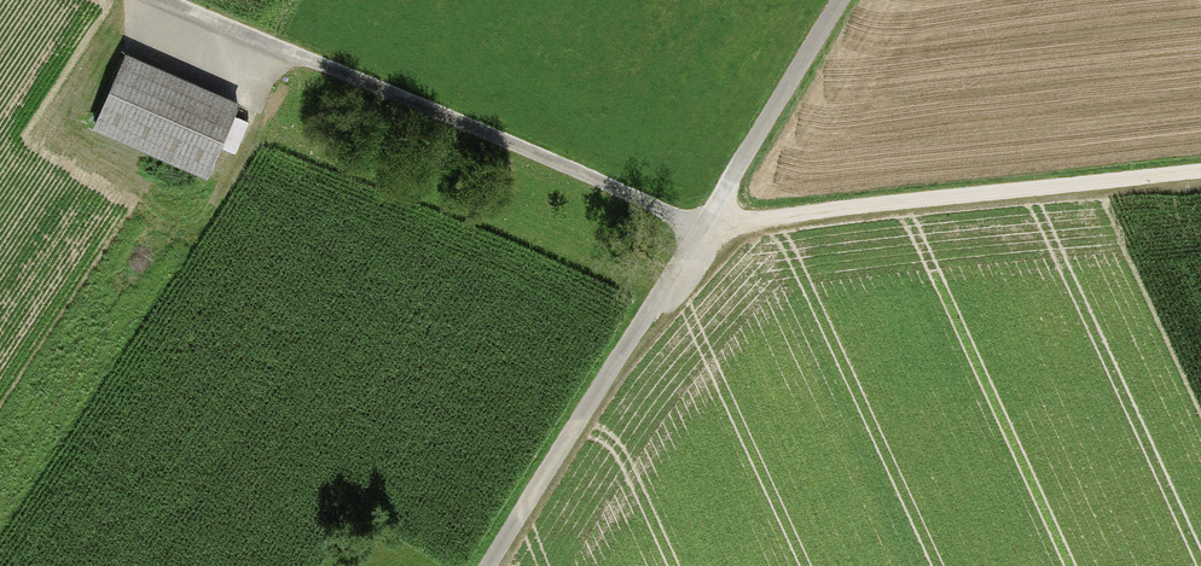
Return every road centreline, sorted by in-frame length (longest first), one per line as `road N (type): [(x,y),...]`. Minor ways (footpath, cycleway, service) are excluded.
road 1 (track): [(1200,174),(793,213),(709,230),(162,0)]
road 2 (unclassified): [(849,0),(490,565)]

